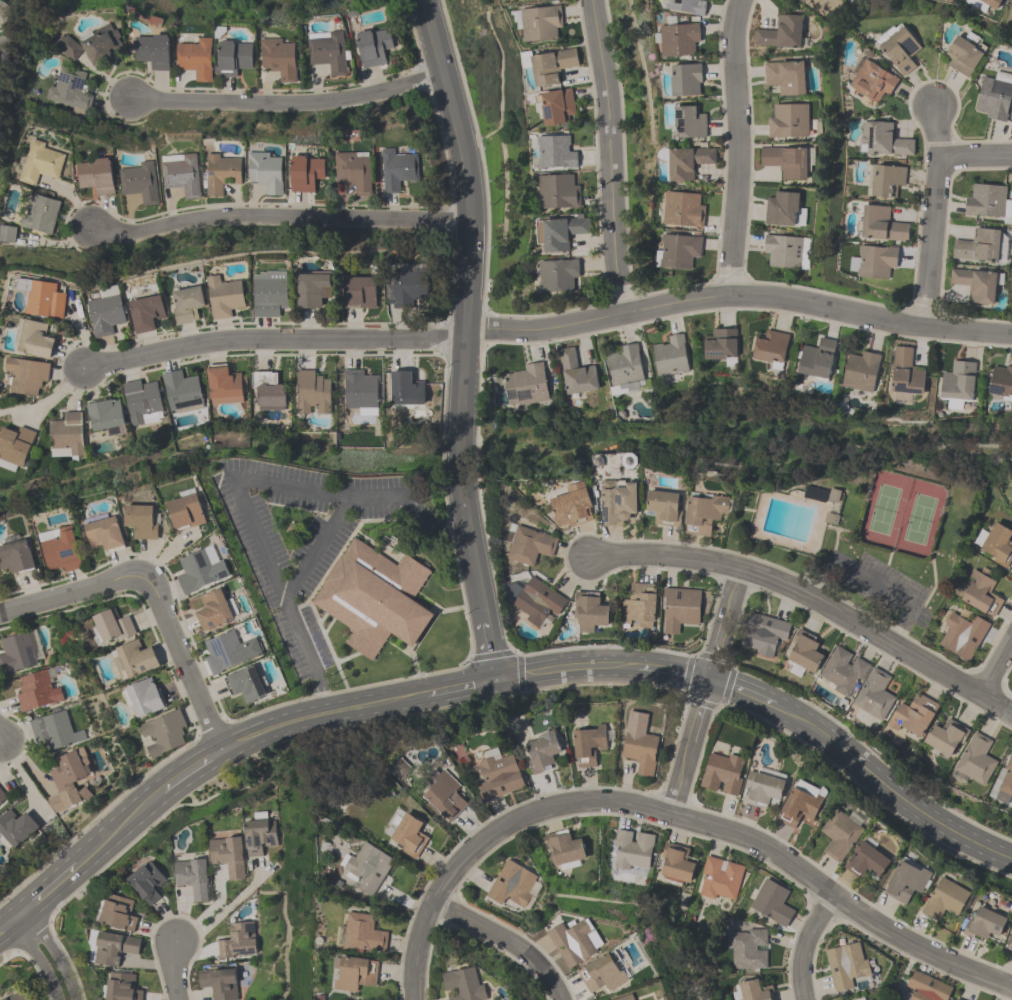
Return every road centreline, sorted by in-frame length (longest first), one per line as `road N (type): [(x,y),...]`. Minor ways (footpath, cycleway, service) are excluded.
road 1 (residential): [(84,369),(216,343),(467,335),(732,298),(1011,341)]
road 2 (residential): [(417,999),(417,941),(460,861),(511,822),(590,801),(646,808),(749,839),(904,942),(1011,986)]
road 3 (tertiary): [(426,0),(470,181),(464,487),(487,618)]
road 4 (residential): [(593,555),(740,570),(1011,705)]
road 5 (residential): [(94,230),(135,234),(228,217),(473,219)]
road 6 (residential): [(130,100),(323,103),(446,76)]
road 7 (residential): [(595,0),(623,314)]
road 8 (residential): [(732,298),(738,0)]
road 9 (secondary): [(775,706),(925,815),(1011,859)]
road 10 (residential): [(740,570),(671,815)]
road 11 (residential): [(931,108),(925,329)]
road 12 (residential): [(147,585),(221,748)]
road 13 (residential): [(431,904),(525,953),(560,999)]
road 14 (residential): [(0,616),(147,585)]
road 15 (secondary): [(501,681),(579,666),(641,667)]

